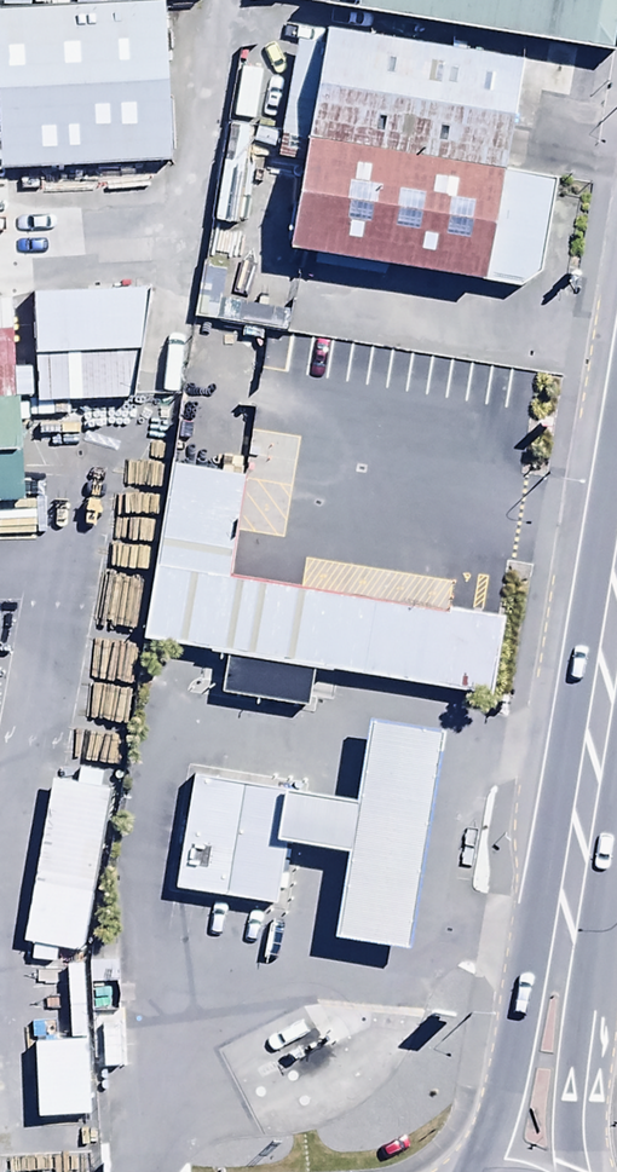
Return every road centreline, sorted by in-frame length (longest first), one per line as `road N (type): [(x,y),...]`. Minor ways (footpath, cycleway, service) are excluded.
road 1 (trunk): [(568,914),(616,606)]
road 2 (trunk): [(483,1171),(525,991),(568,914)]
road 3 (trunk): [(568,914),(586,999),(582,1132),(590,1171)]

